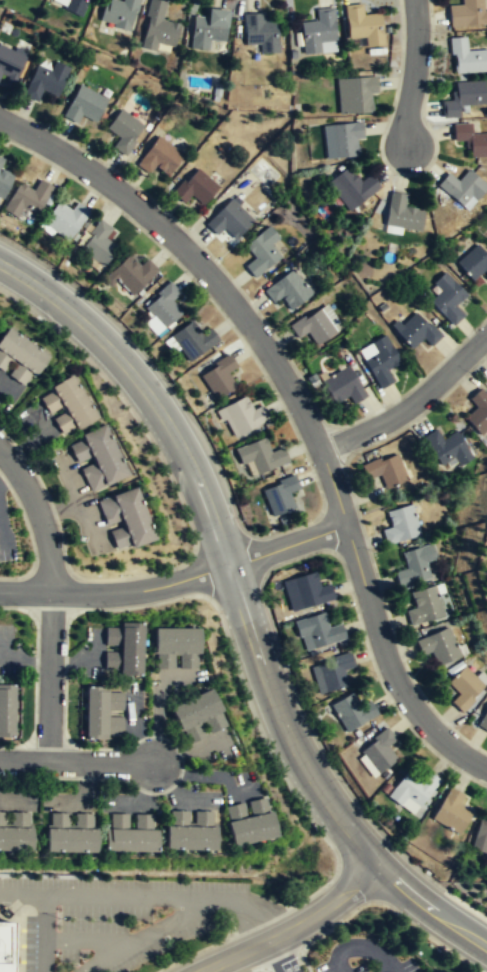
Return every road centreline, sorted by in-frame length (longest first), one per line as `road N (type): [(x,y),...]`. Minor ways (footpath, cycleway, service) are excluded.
road 1 (residential): [(320,451),(263,343),(200,264),(95,174),(0,120)]
road 2 (tertiary): [(0,264),(69,311),(148,394),(187,456),(230,567)]
road 3 (tertiary): [(230,567),(284,718),(364,847)]
road 4 (residential): [(486,769),(444,741),(398,682),(346,525)]
road 5 (residential): [(320,451),(400,412),(486,337)]
road 6 (tertiary): [(203,971),(287,934),(362,884)]
road 7 (tertiary): [(53,593),(146,591),(230,567)]
road 8 (residential): [(53,593),(47,762)]
road 9 (residential): [(0,450),(42,522),(53,593)]
road 10 (residential): [(0,761),(153,764)]
road 11 (residential): [(415,0),(406,143)]
road 12 (residential): [(230,567),(346,525)]

